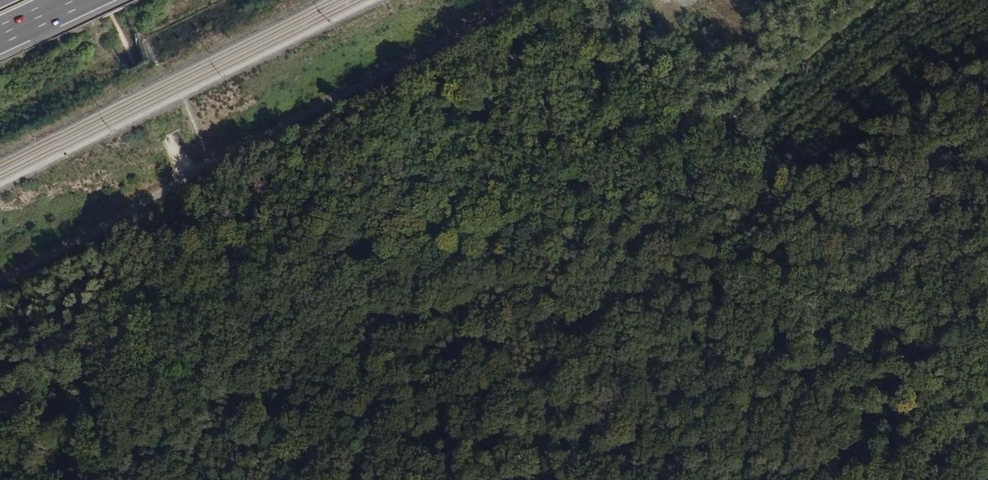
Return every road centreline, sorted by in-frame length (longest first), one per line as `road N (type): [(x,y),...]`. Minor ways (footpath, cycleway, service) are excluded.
road 1 (track): [(105,0),(187,178),(515,0)]
road 2 (track): [(987,354),(824,243),(697,111),(558,0)]
road 3 (track): [(187,178),(0,277)]

